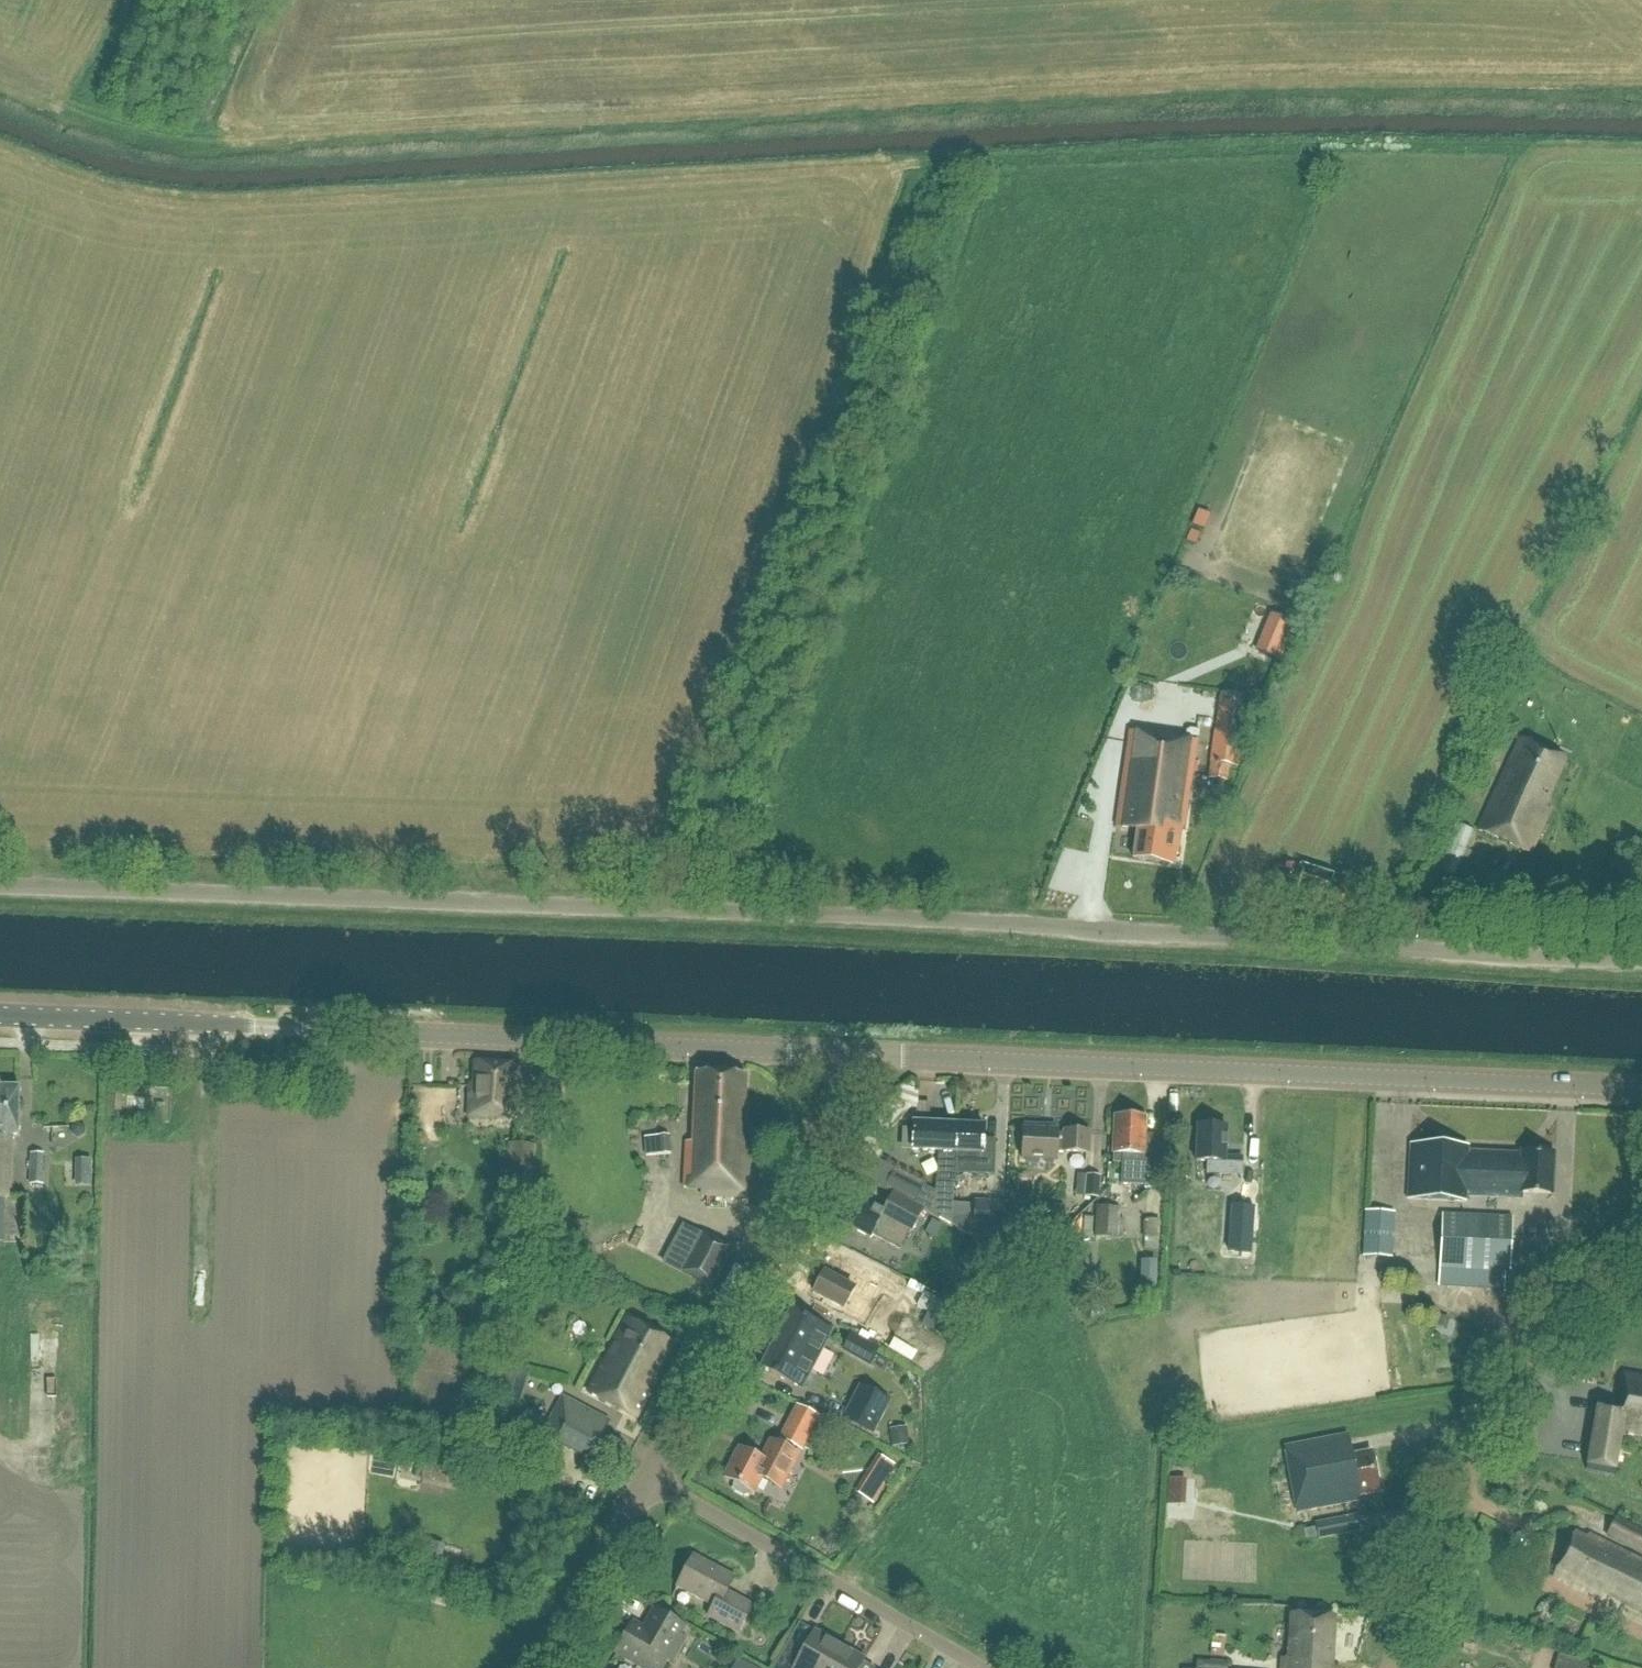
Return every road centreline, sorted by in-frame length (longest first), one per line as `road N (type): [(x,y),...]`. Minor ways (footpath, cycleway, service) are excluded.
road 1 (track): [(0,82),(130,135),(188,144),(1350,85),(1641,92)]
road 2 (unclassified): [(1641,963),(887,916),(0,884)]
road 3 (tertiary): [(846,1055),(0,1017)]
road 4 (tertiary): [(1641,1091),(846,1055)]
road 5 (unclassified): [(1387,1667),(1456,1500),(1533,1363),(1574,1307),(1641,1241)]
road 6 (unclassified): [(846,1055),(842,1114),(650,1484)]
road 7 (residential): [(650,1484),(980,1667)]
road 8 (unclassified): [(650,1484),(549,1667)]

